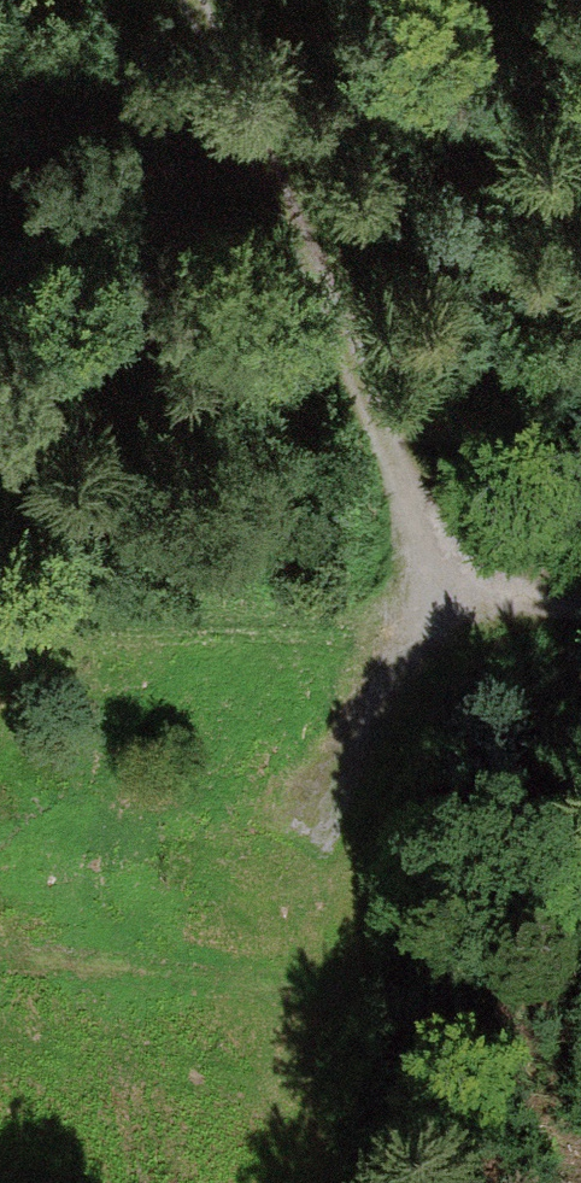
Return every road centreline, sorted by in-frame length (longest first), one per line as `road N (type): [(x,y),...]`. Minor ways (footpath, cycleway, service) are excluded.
road 1 (track): [(580,604),(426,599),(355,400),(185,0)]
road 2 (track): [(0,569),(95,559),(426,599)]

